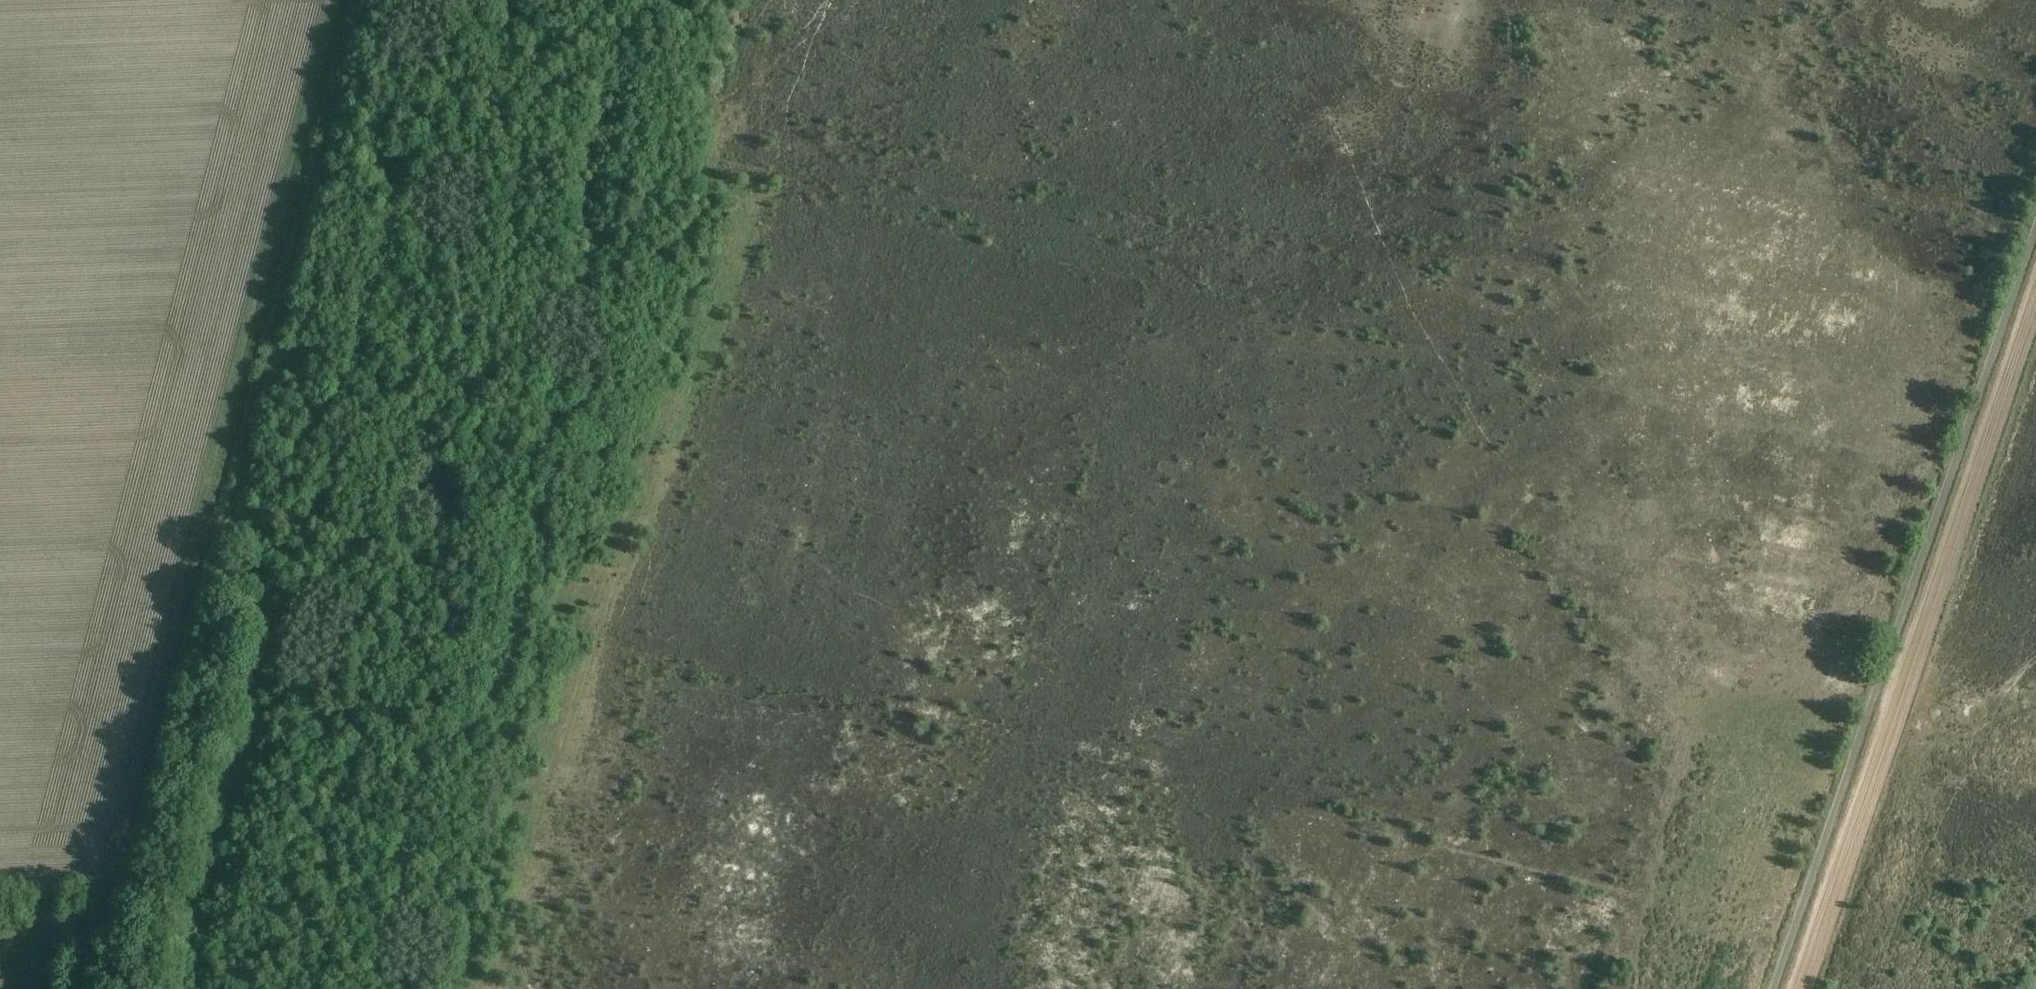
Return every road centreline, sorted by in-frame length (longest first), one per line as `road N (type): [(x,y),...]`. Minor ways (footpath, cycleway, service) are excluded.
road 1 (track): [(1793,988),(2035,291)]
road 2 (track): [(80,988),(106,872)]

